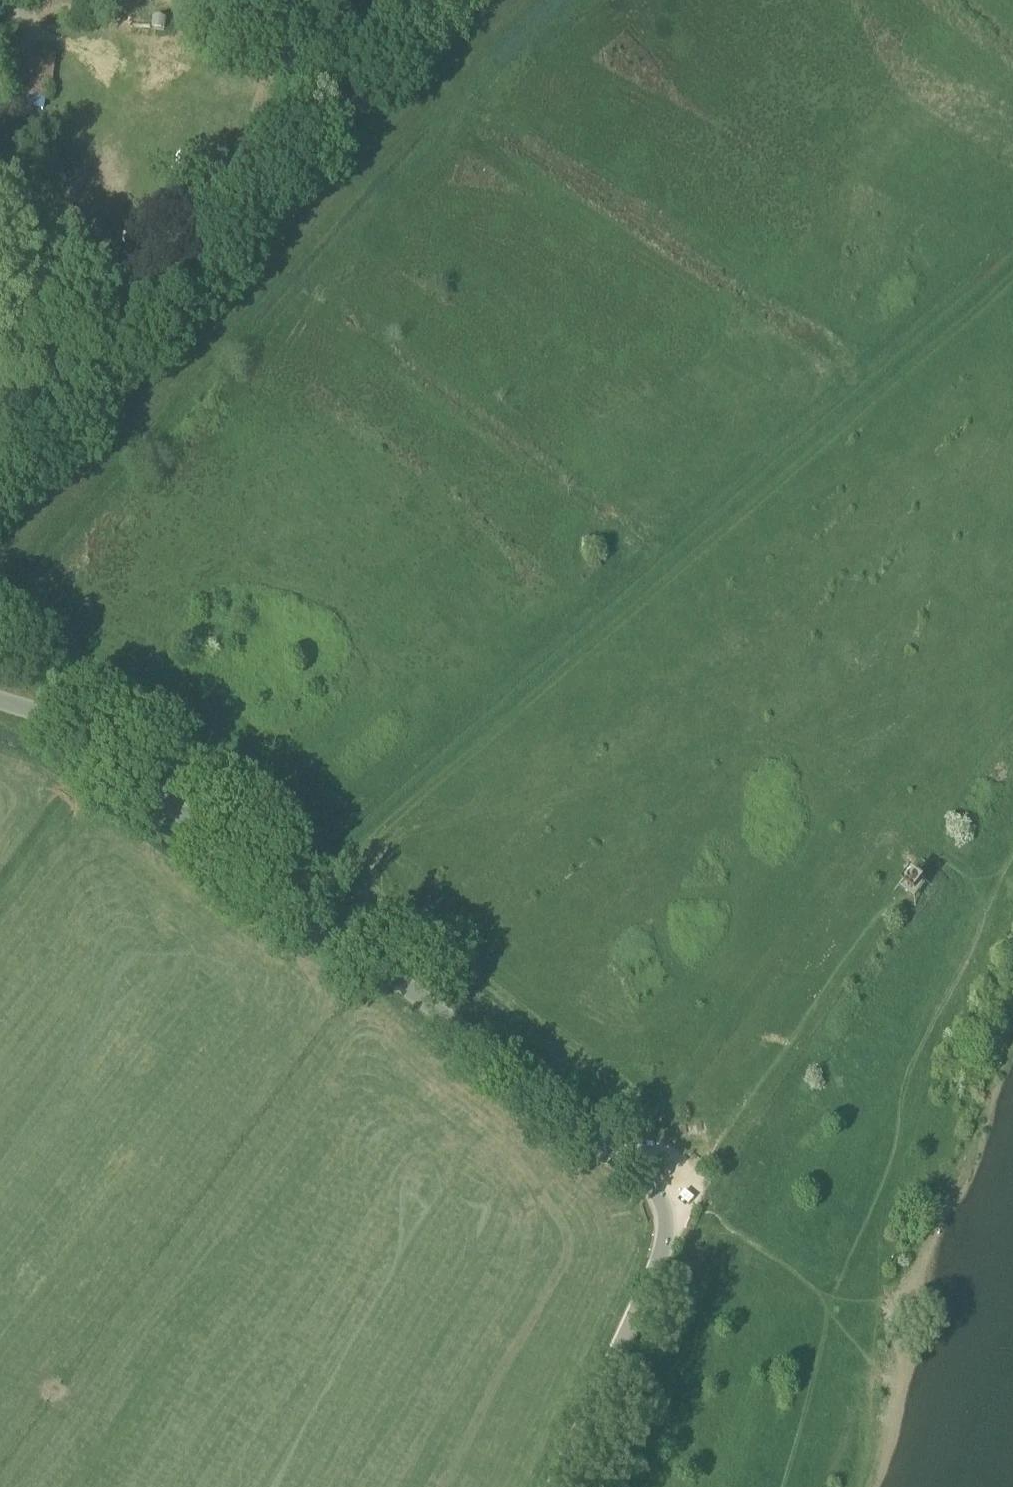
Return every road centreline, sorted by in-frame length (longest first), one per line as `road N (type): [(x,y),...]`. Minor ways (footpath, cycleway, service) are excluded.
road 1 (unclassified): [(557,1486),(663,1254),(666,1212),(652,1184),(72,731),(0,702)]
road 2 (unclassified): [(0,484),(460,0)]

